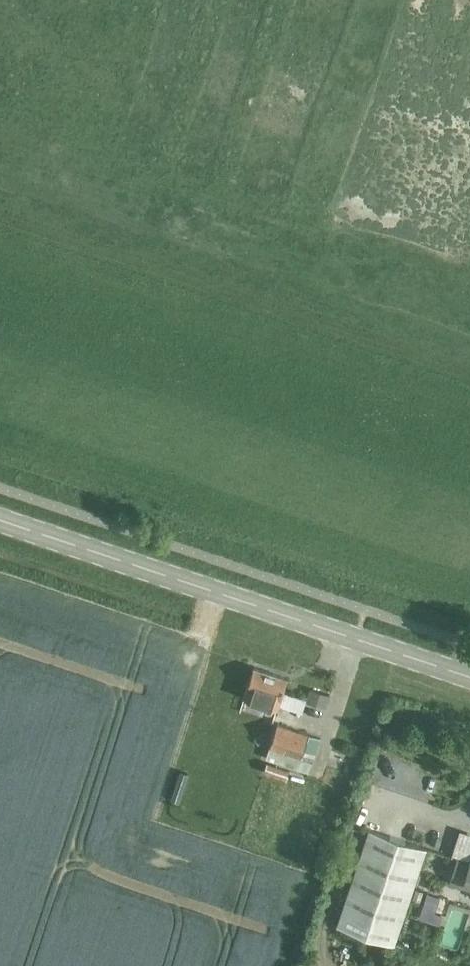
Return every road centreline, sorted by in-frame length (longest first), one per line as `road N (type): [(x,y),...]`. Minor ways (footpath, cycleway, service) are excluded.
road 1 (secondary): [(469,682),(0,522)]

